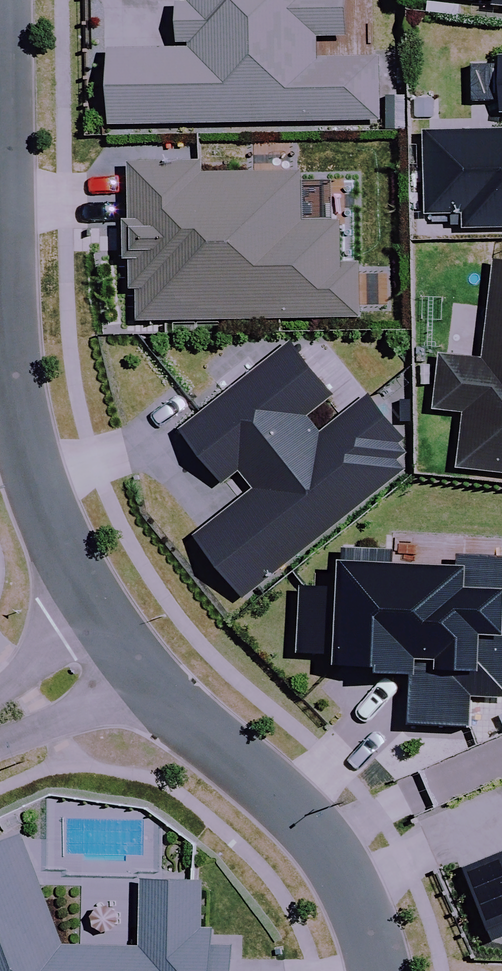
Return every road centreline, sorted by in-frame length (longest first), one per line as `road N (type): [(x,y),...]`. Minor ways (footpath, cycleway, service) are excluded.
road 1 (residential): [(120,640),(44,499),(15,400),(2,290),(0,121)]
road 2 (residential): [(377,970),(339,872),(279,798),(154,685),(120,640)]
road 3 (residential): [(120,640),(0,721)]

